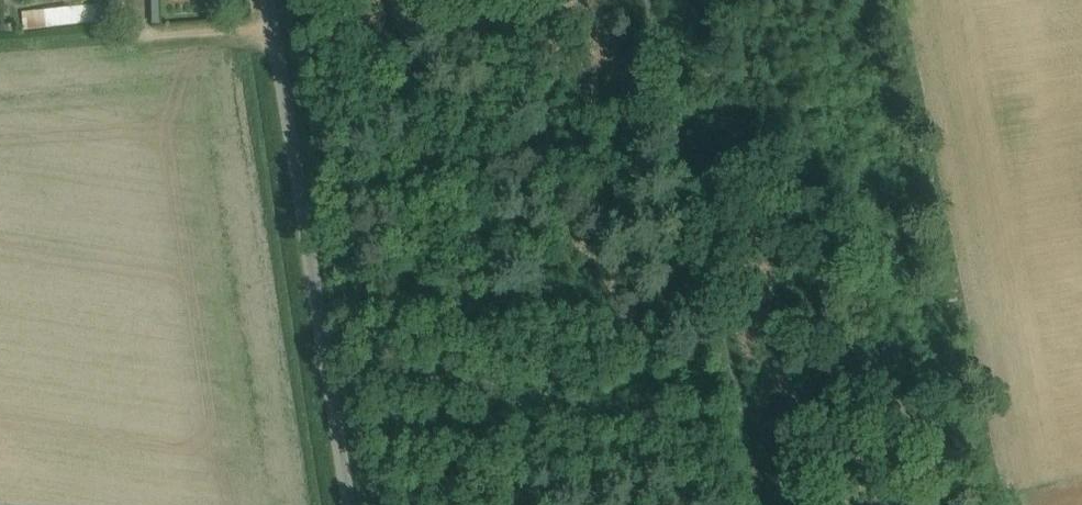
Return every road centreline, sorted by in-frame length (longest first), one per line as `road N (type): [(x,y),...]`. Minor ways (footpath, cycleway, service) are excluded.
road 1 (track): [(266,0),(355,504)]

